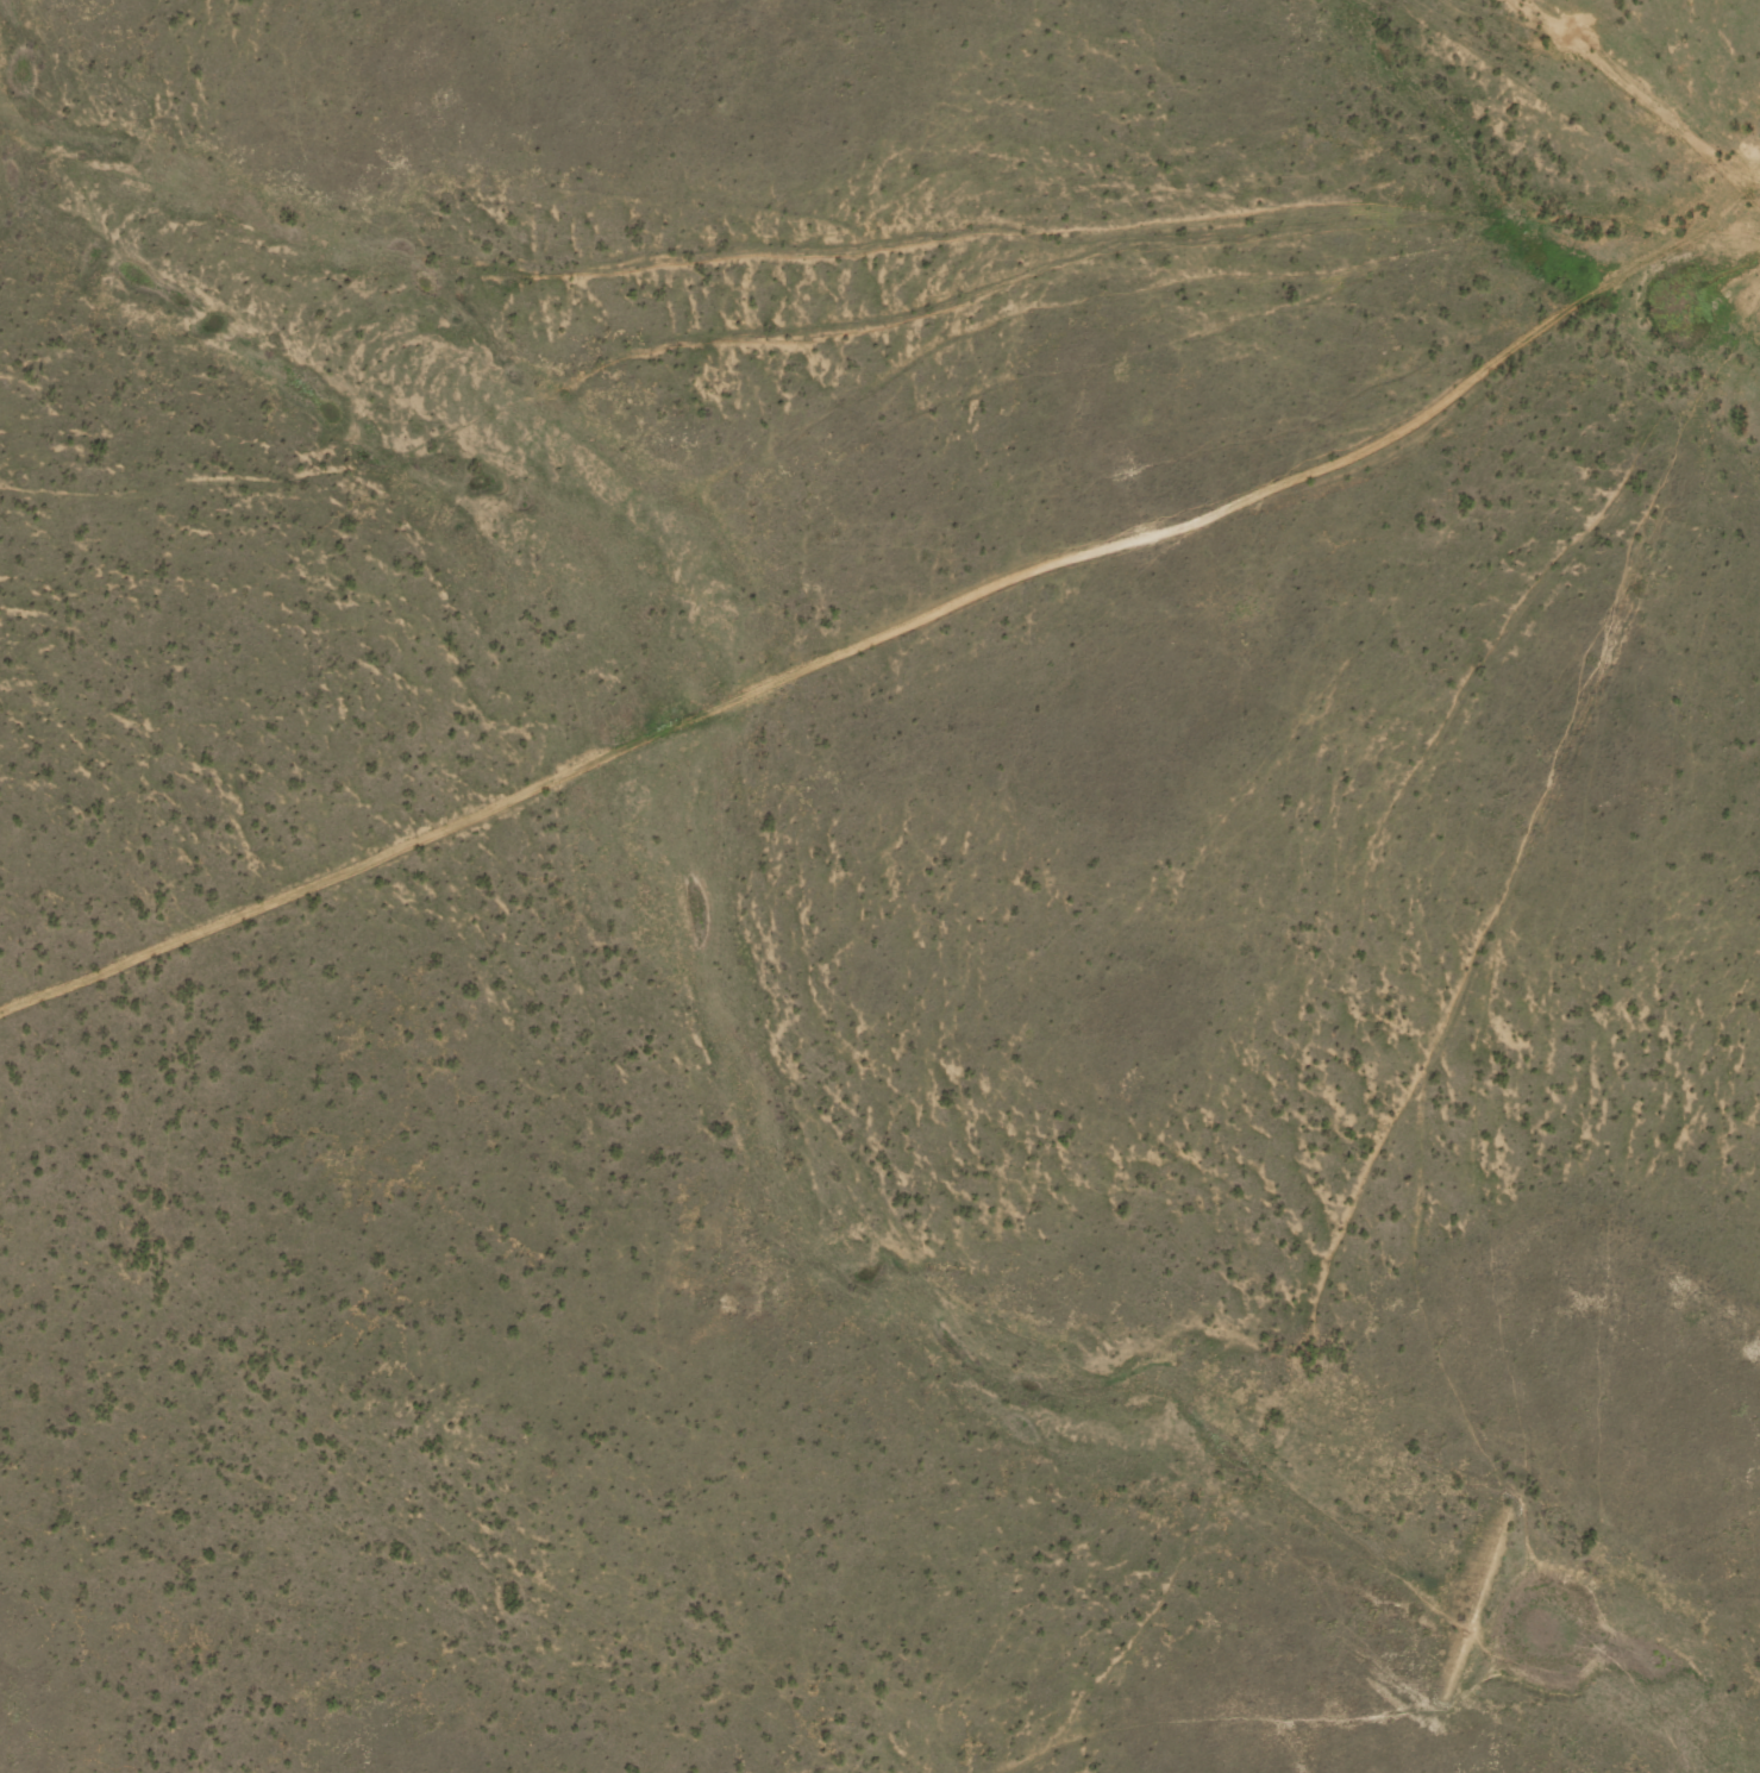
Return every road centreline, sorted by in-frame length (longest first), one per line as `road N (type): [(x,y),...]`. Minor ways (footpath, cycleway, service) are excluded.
road 1 (track): [(0,1011),(1039,566),(1209,516),(1395,433),(1546,321),(1658,259),(1759,182)]
road 2 (track): [(1758,182),(1730,129),(1632,0)]

